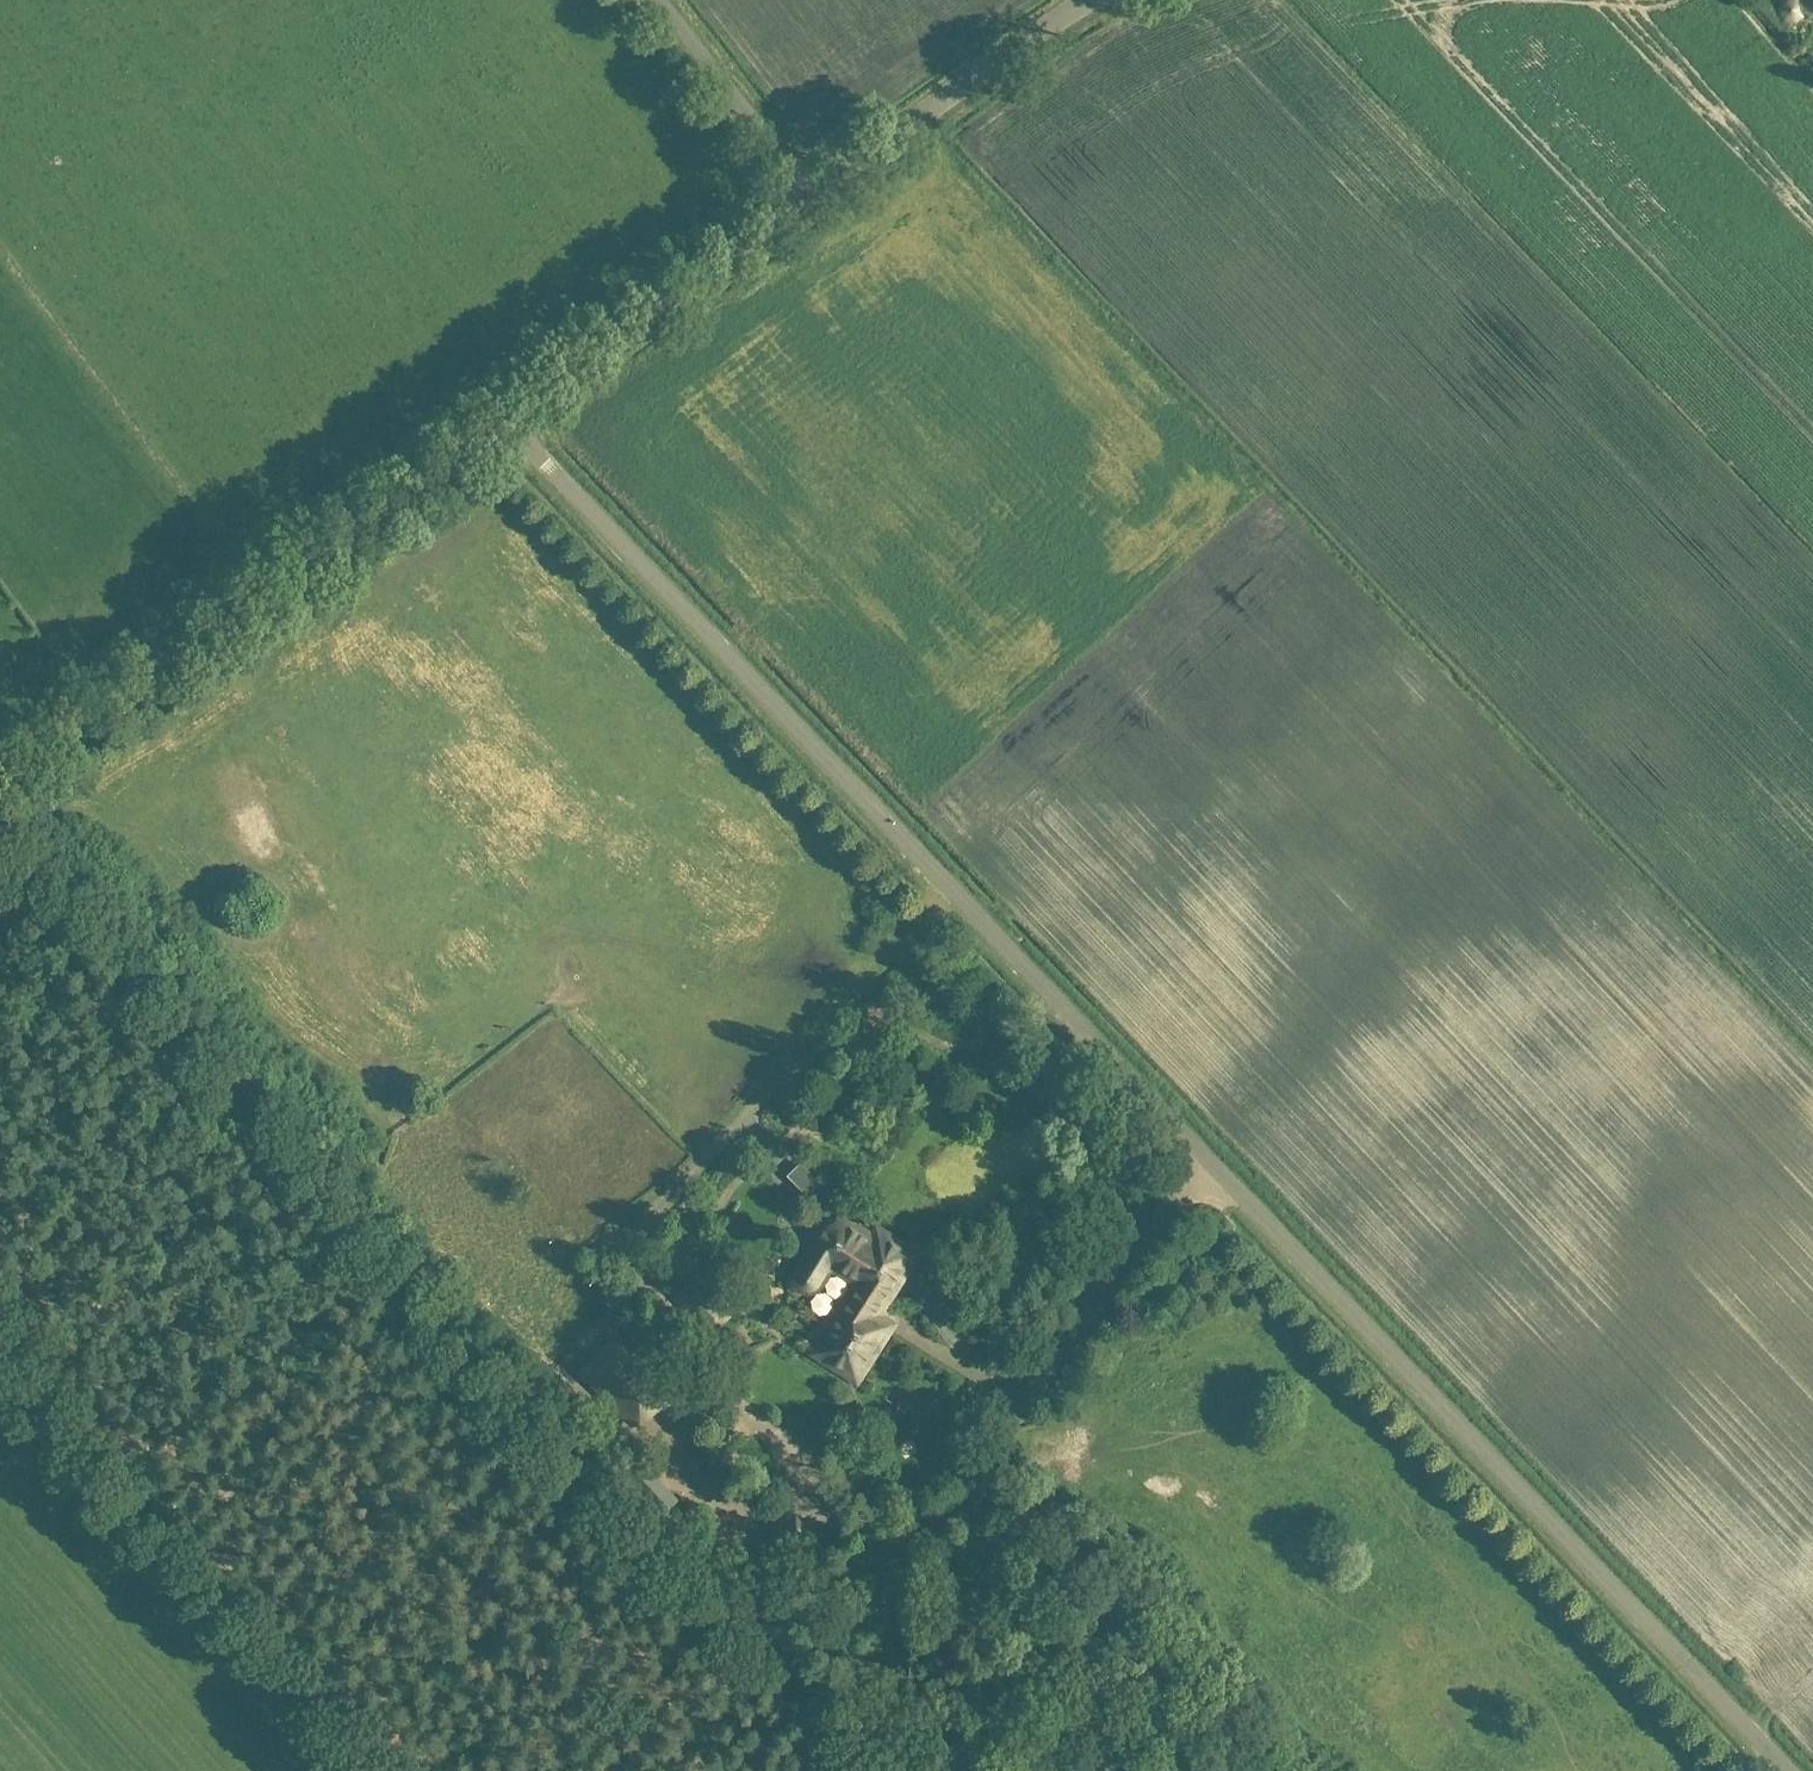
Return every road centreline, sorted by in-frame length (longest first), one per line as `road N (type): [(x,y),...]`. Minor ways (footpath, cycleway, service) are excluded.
road 1 (unclassified): [(1784,1770),(504,419)]
road 2 (tertiary): [(0,780),(504,419)]
road 3 (tertiary): [(504,419),(807,196)]
road 4 (tertiary): [(807,196),(1097,0)]
road 5 (unclassified): [(807,196),(659,0)]

